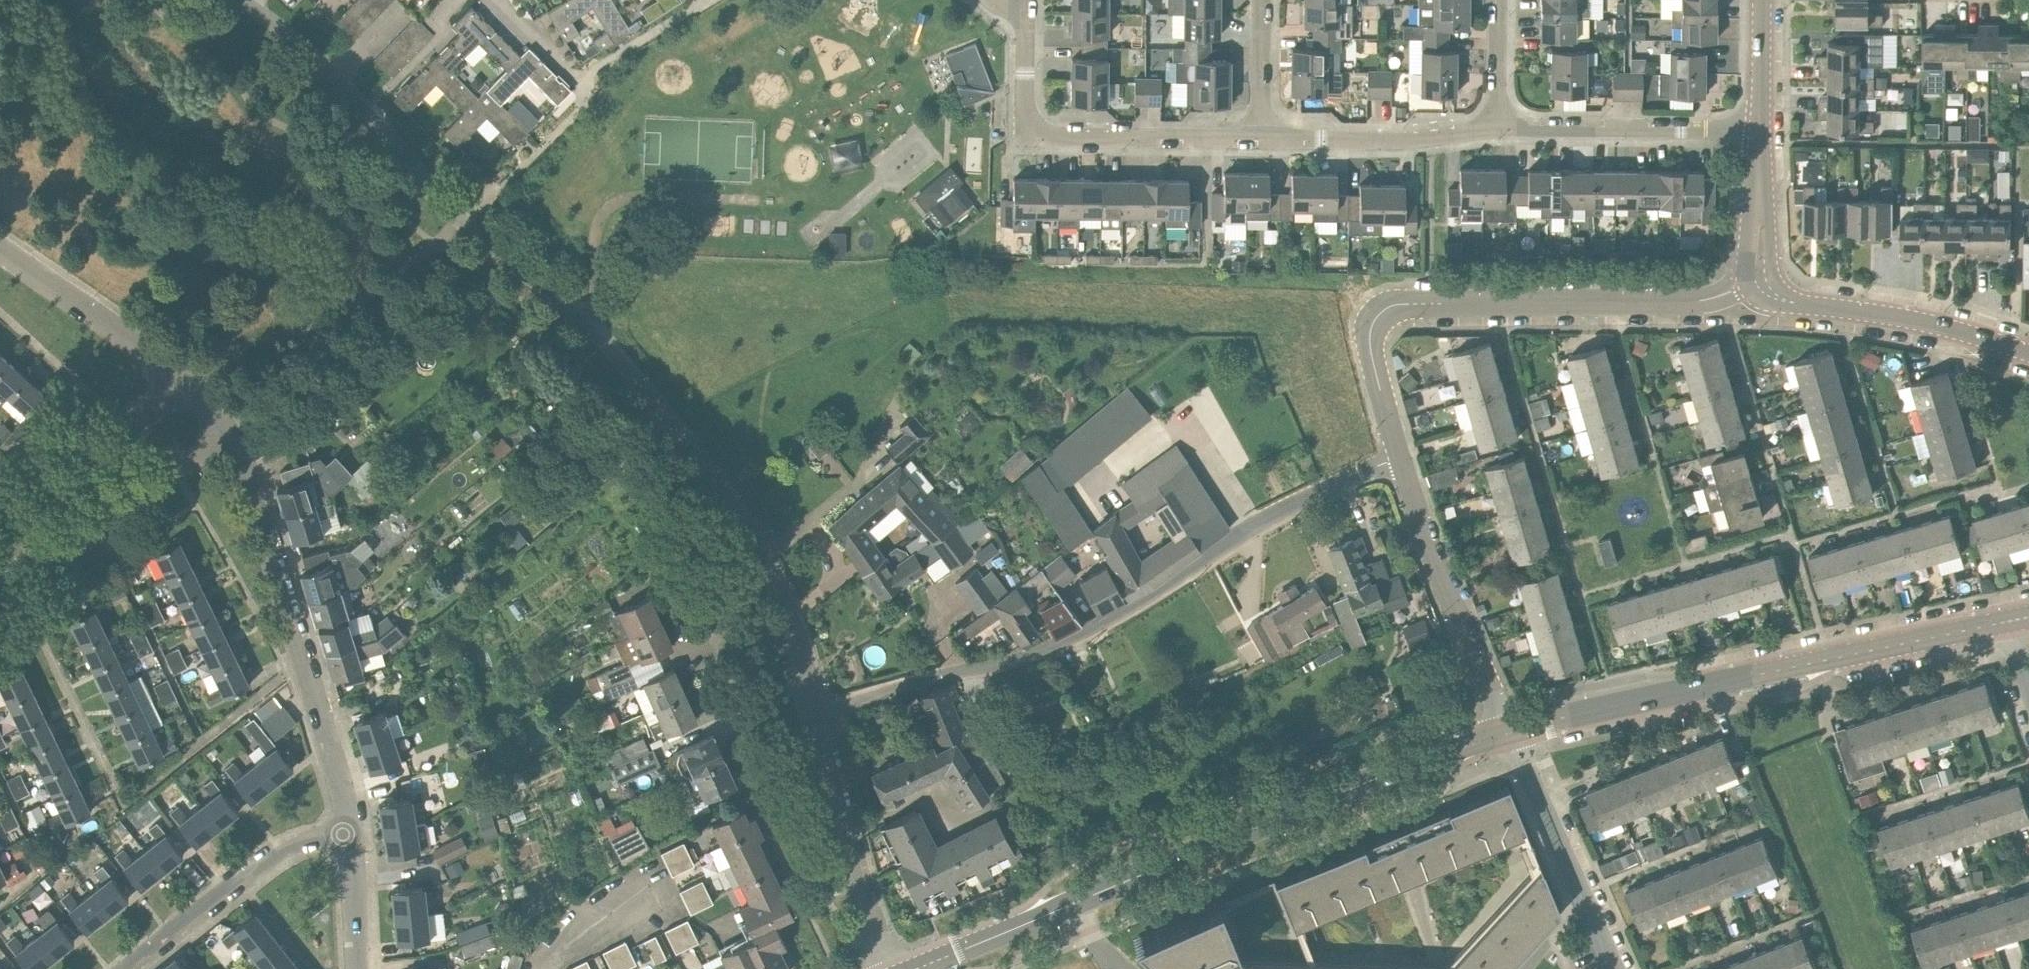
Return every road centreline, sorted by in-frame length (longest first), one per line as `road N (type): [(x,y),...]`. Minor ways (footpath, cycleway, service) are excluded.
road 1 (unclassified): [(821,714),(1095,630),(1256,526),(1402,454)]
road 2 (residential): [(916,968),(1509,733)]
road 3 (residential): [(821,714),(778,584),(717,476),(590,325),(462,219)]
road 4 (residential): [(1402,454),(1370,344),(1390,306),(1709,300),(1764,285)]
road 5 (residential): [(1509,733),(2007,621)]
road 6 (unclassified): [(350,832),(258,509),(224,435)]
road 7 (residential): [(1260,140),(1043,135),(1027,119),(1025,24)]
road 8 (unclassified): [(462,219),(335,77),(243,0)]
road 9 (residential): [(1509,733),(1402,454)]
road 10 (residential): [(2028,352),(1920,321),(1792,301),(1764,285)]
road 11 (residential): [(0,590),(78,529),(224,435)]
road 12 (residential): [(892,968),(874,933),(821,714)]
road 13 (residential): [(1497,128),(1761,130)]
road 14 (residential): [(129,968),(277,855),(350,832)]
road 15 (residential): [(1614,968),(1509,733)]
road 16 (residential): [(188,383),(0,537)]
road 17 (residential): [(1260,140),(1391,140),(1497,128)]
road 18 (residential): [(188,383),(0,250)]
road 19 (residential): [(1764,285),(1756,245),(1761,130)]
road 20 (residential): [(1262,0),(1260,140)]
road 21 (residential): [(359,968),(350,832)]
road 22 (residential): [(1761,130),(1763,0)]
road 23 (residential): [(1497,128),(1499,0)]

